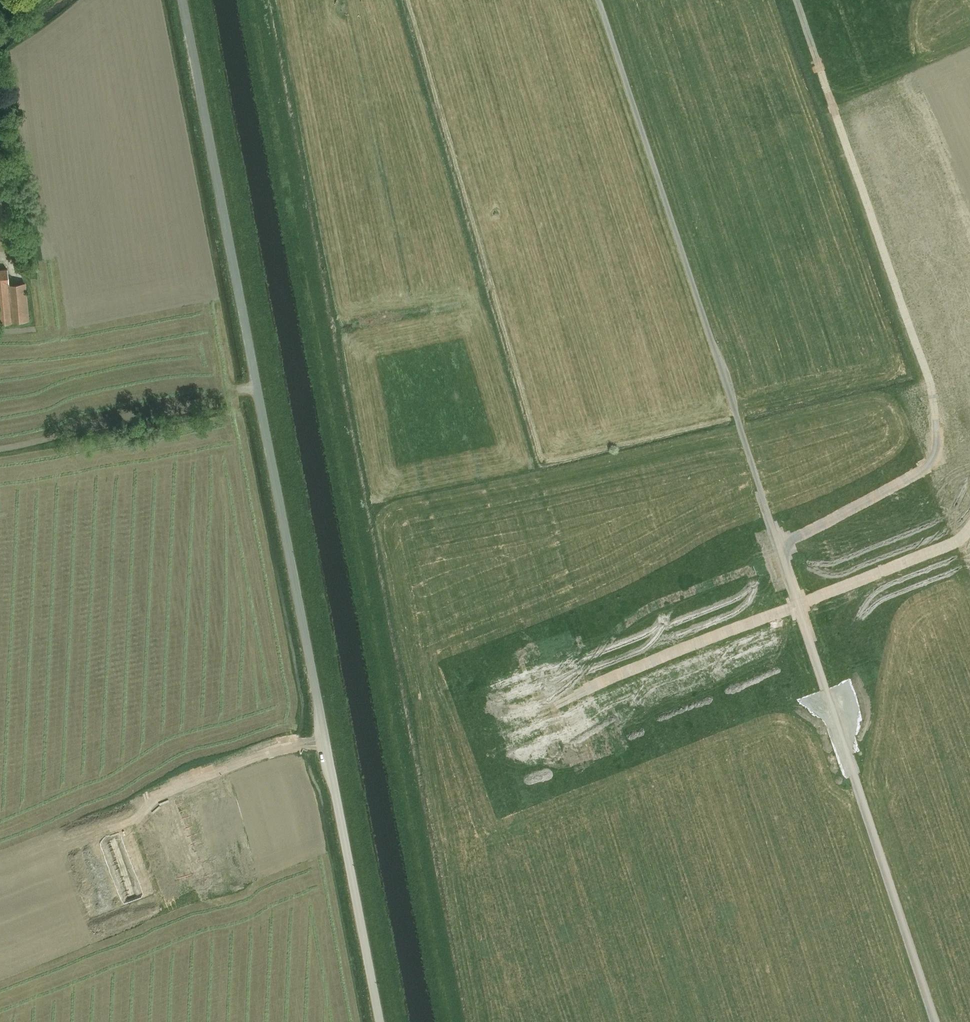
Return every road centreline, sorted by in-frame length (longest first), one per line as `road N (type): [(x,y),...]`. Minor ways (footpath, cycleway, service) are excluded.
road 1 (unclassified): [(184,0),(380,1021)]

